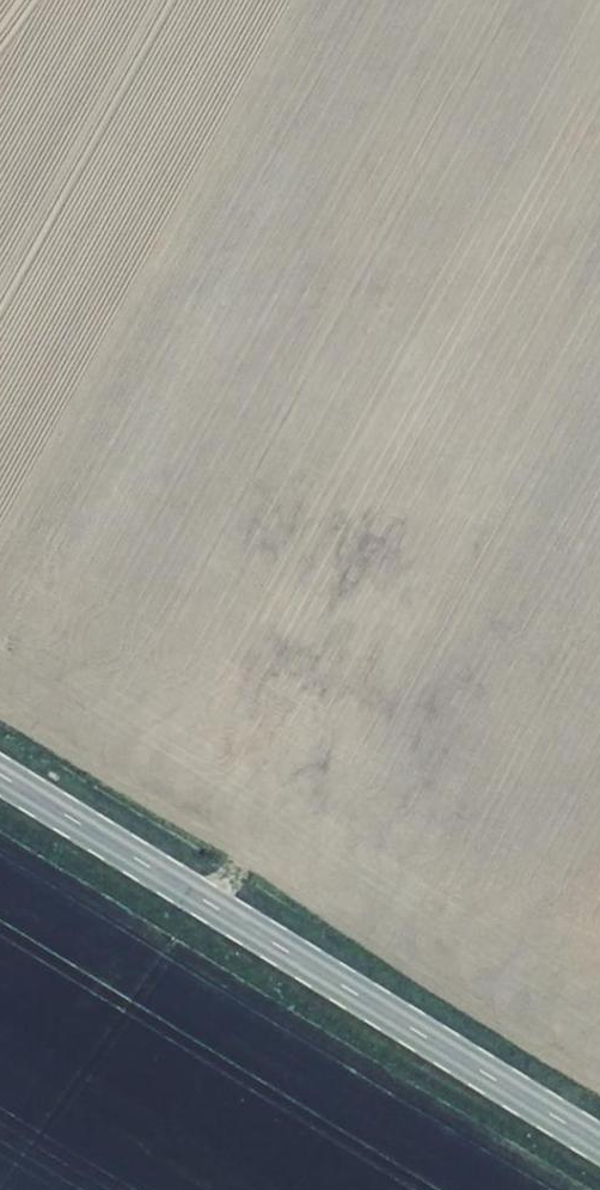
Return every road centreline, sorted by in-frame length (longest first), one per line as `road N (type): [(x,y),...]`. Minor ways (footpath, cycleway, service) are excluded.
road 1 (primary): [(599,1143),(0,775)]

